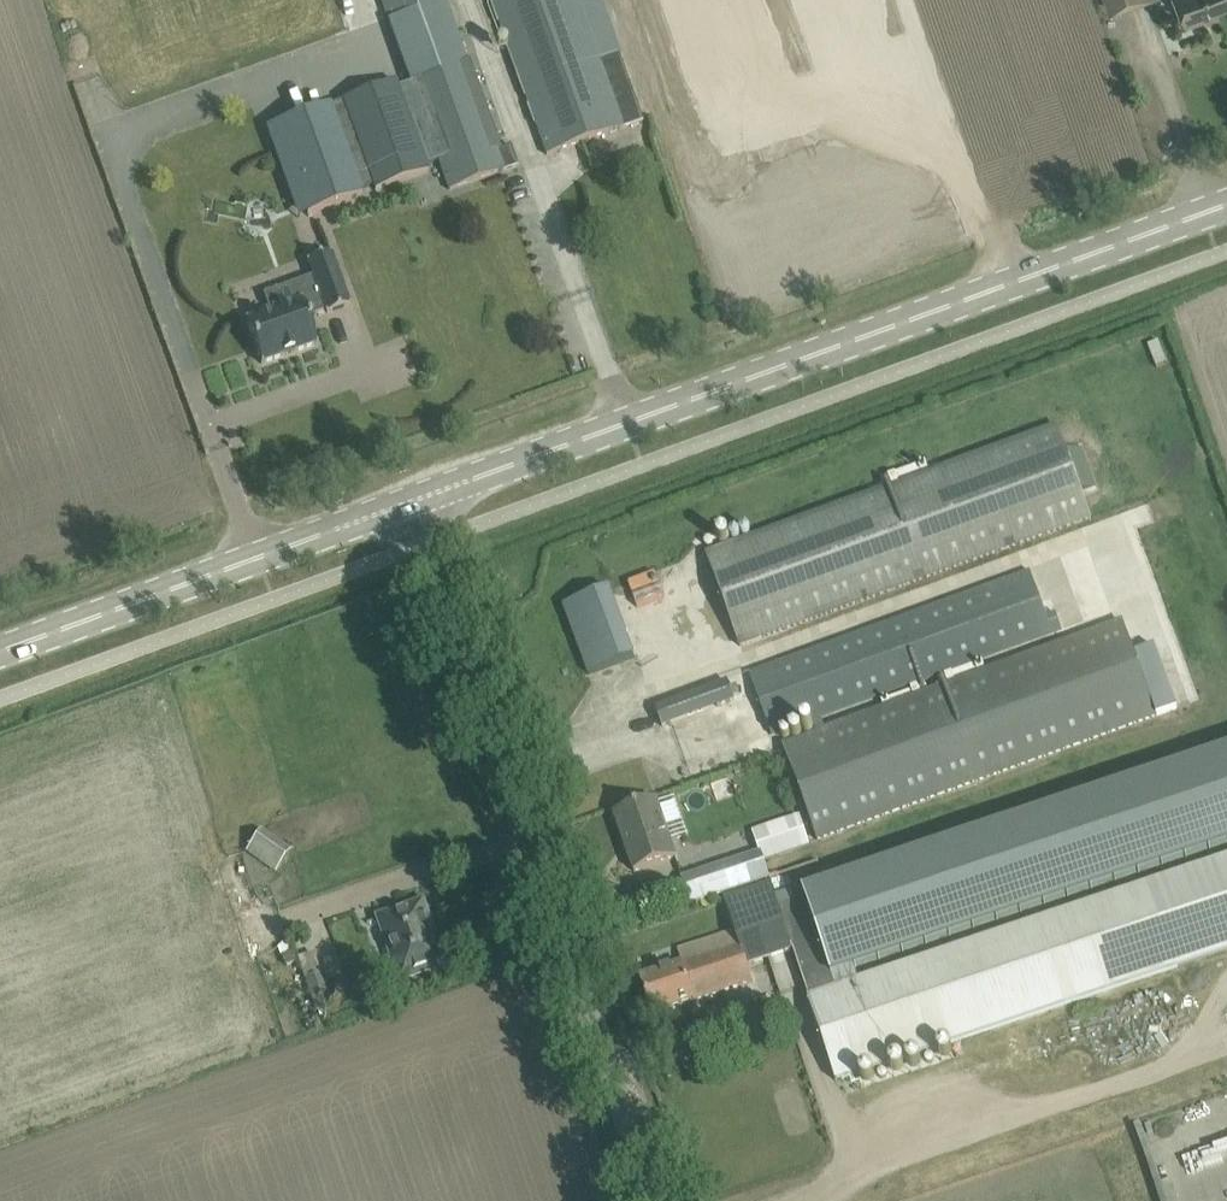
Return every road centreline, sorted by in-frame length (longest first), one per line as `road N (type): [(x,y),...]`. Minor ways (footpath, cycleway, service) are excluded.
road 1 (primary): [(412,502),(1226,205)]
road 2 (unclassified): [(654,1200),(412,502)]
road 3 (primary): [(0,652),(412,502)]

